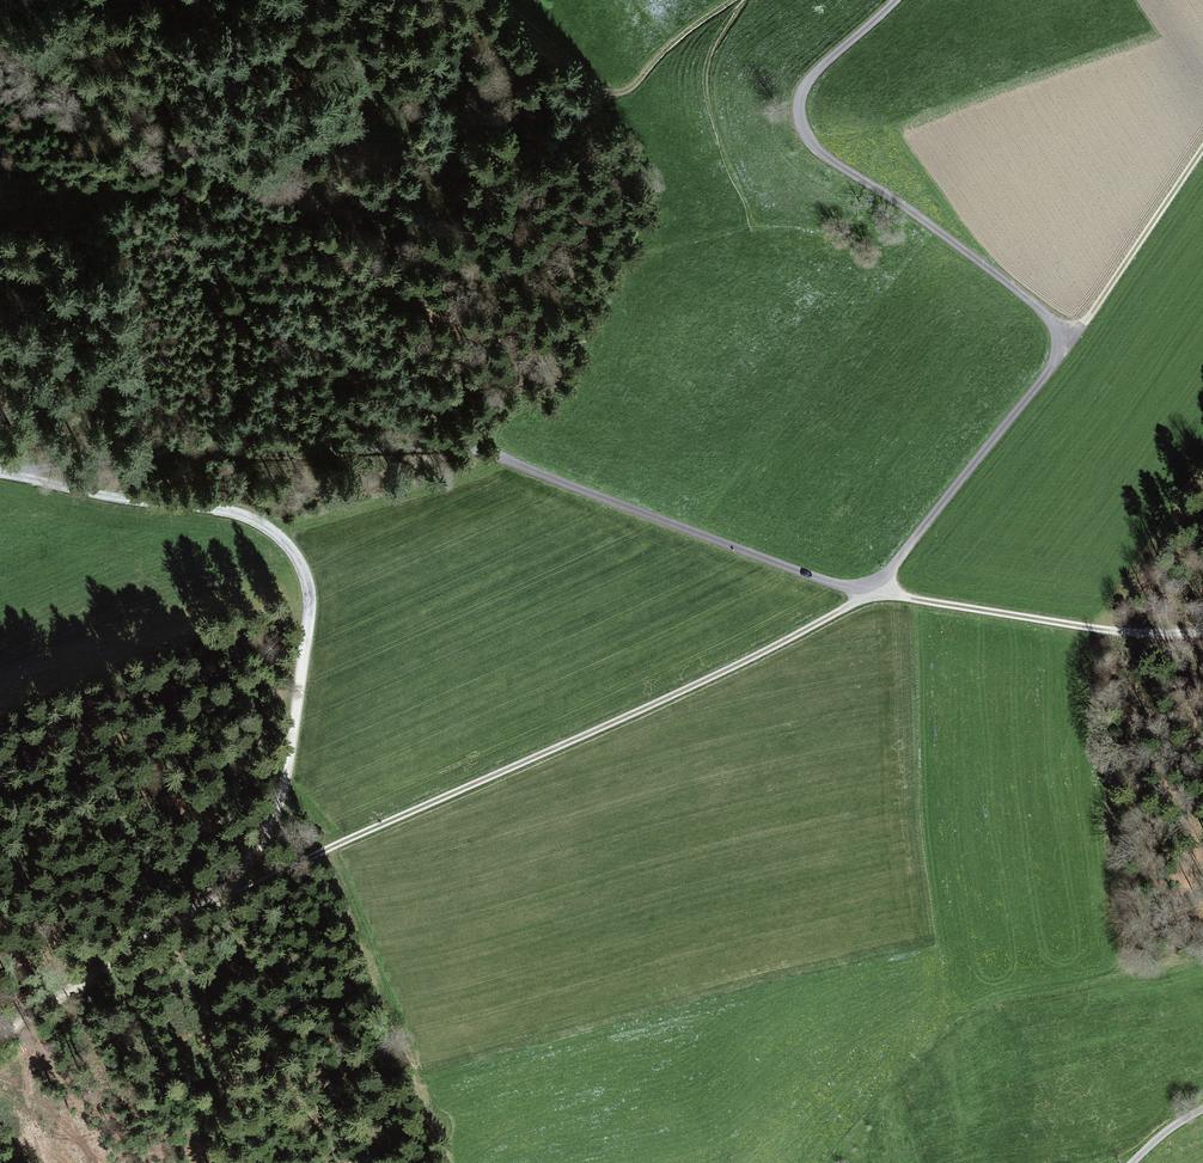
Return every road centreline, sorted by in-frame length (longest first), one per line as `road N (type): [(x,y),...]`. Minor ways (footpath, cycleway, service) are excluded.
road 1 (unclassified): [(0,1034),(227,893),(718,674),(872,591)]
road 2 (unclassified): [(872,591),(468,448),(152,451),(5,473)]
road 3 (unclassified): [(300,676),(309,593),(300,563),(272,530),(225,510),(5,473)]
road 4 (unclassified): [(872,591),(1093,629),(1202,631)]
road 5 (unclassified): [(1071,339),(872,591)]
road 6 (track): [(493,0),(591,82),(615,92),(634,85),(690,28),(733,0)]
road 7 (track): [(1202,140),(1071,339)]
road 8 (track): [(227,893),(274,816),(300,676)]

